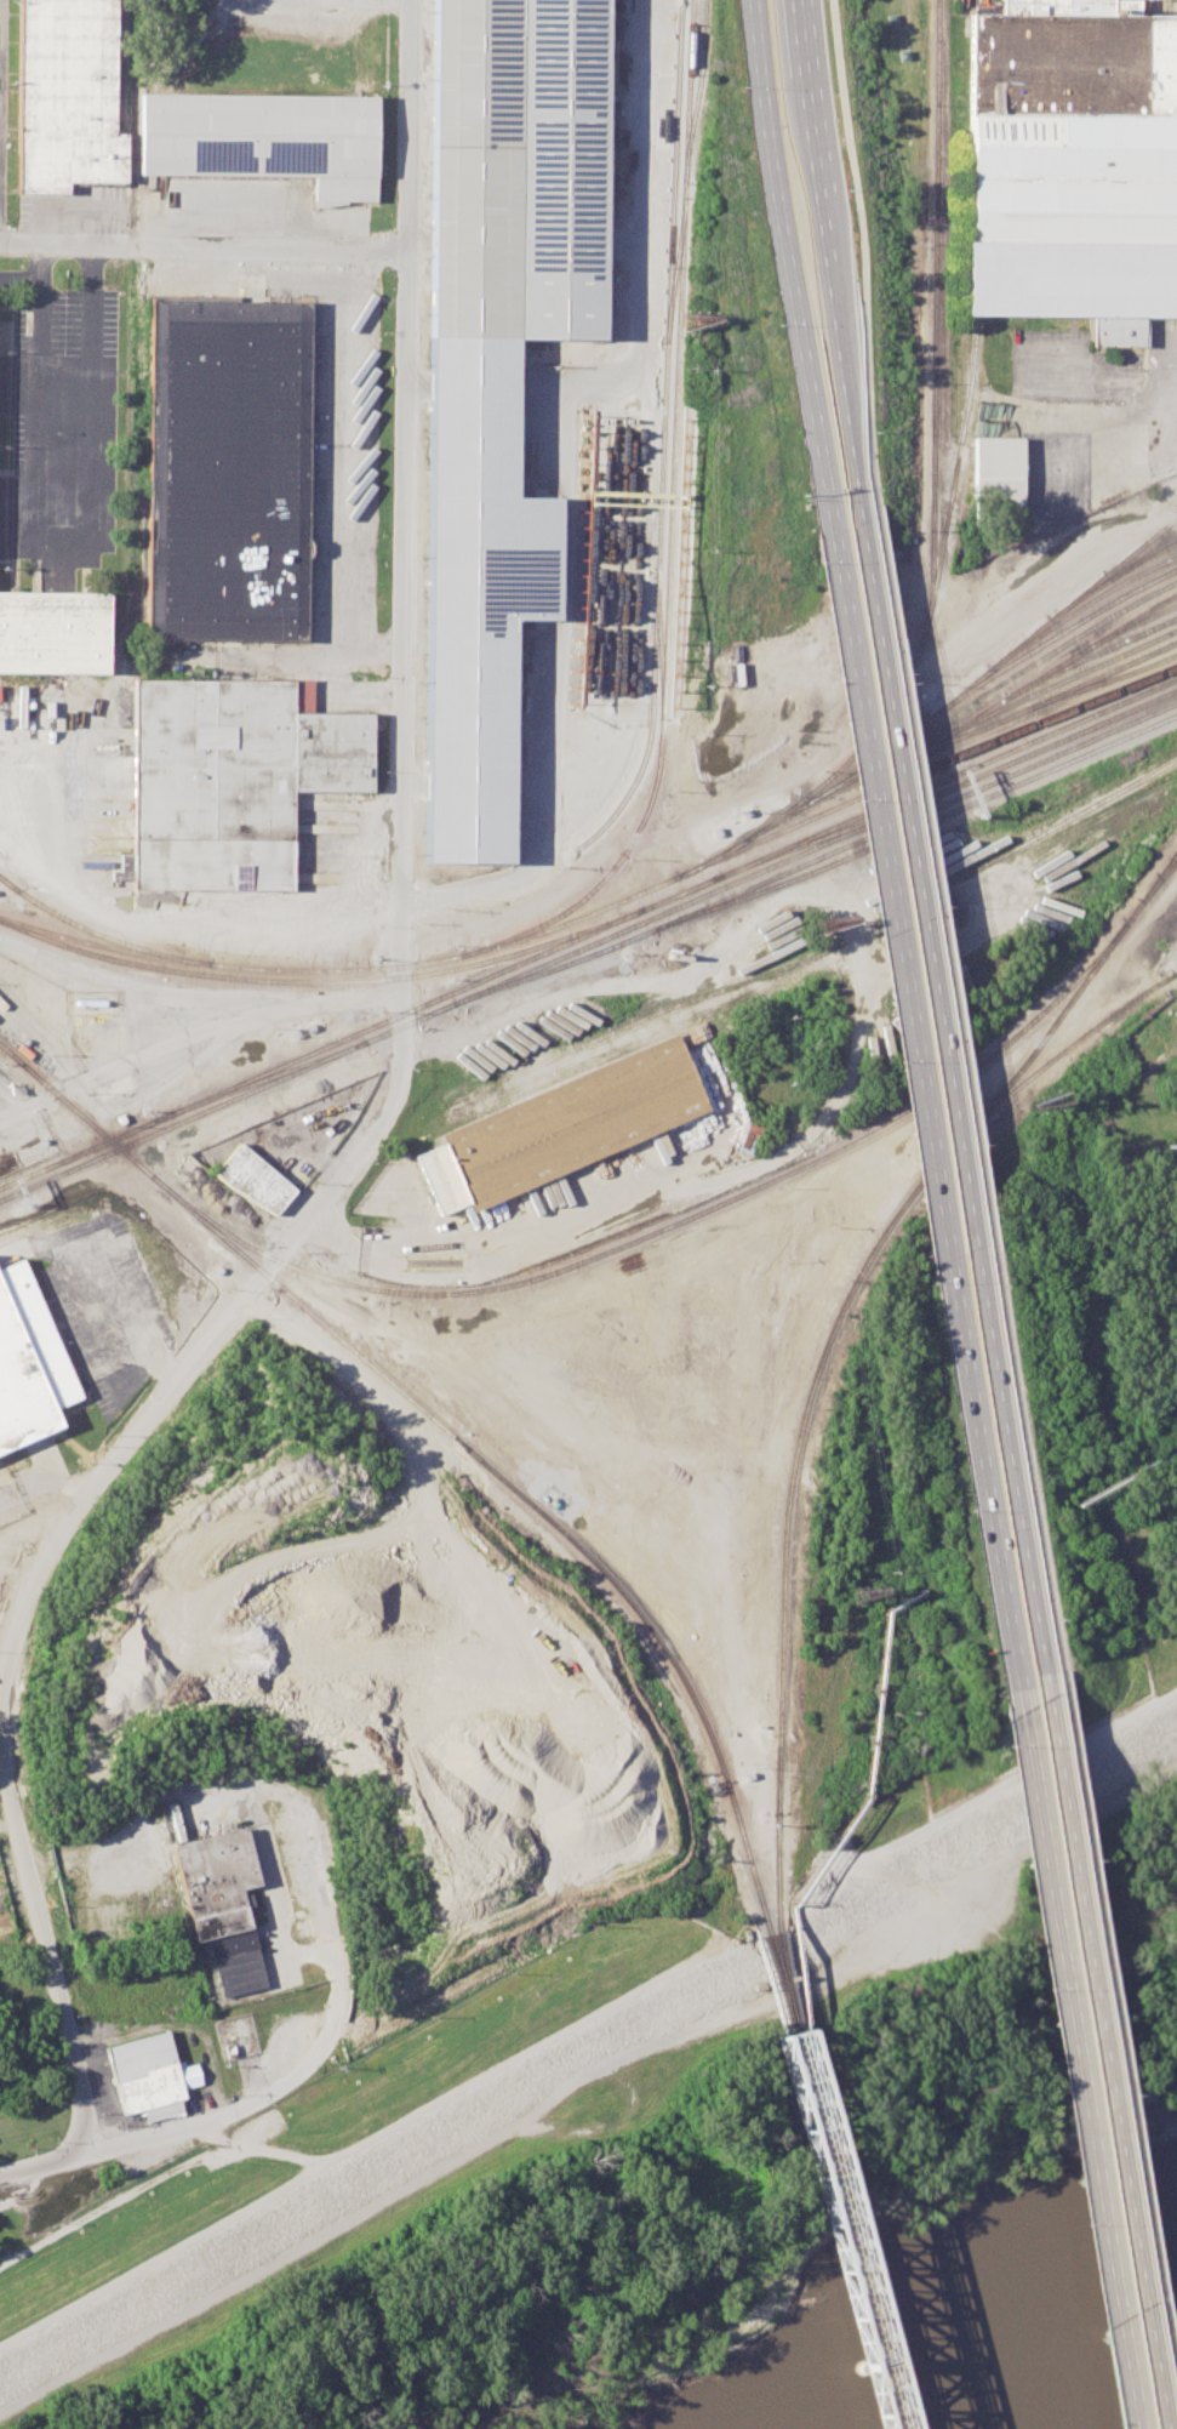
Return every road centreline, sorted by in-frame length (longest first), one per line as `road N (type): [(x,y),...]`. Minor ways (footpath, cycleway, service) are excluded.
road 1 (residential): [(24,1620),(85,1504),(382,1118),(401,1076),(412,0)]
road 2 (motorway): [(1162,2428),(1040,1672)]
road 3 (motorway): [(1011,1689),(1125,2428)]
road 4 (motorway): [(829,547),(938,1216)]
road 5 (motorway): [(966,1207),(861,541)]
road 6 (motorway): [(755,0),(766,136),(829,547)]
road 7 (residential): [(87,2148),(90,2099),(7,1769),(5,1709),(24,1620)]
road 8 (motorway): [(938,1216),(1011,1689)]
road 9 (motorway): [(1040,1672),(966,1207)]
road 10 (residential): [(0,2172),(196,2125),(275,2097),(313,2066),(343,2005)]
road 11 (motorway): [(861,541),(823,205)]
road 12 (residential): [(343,2005),(343,1957),(312,1796)]
road 13 (motorway): [(823,205),(799,0)]

